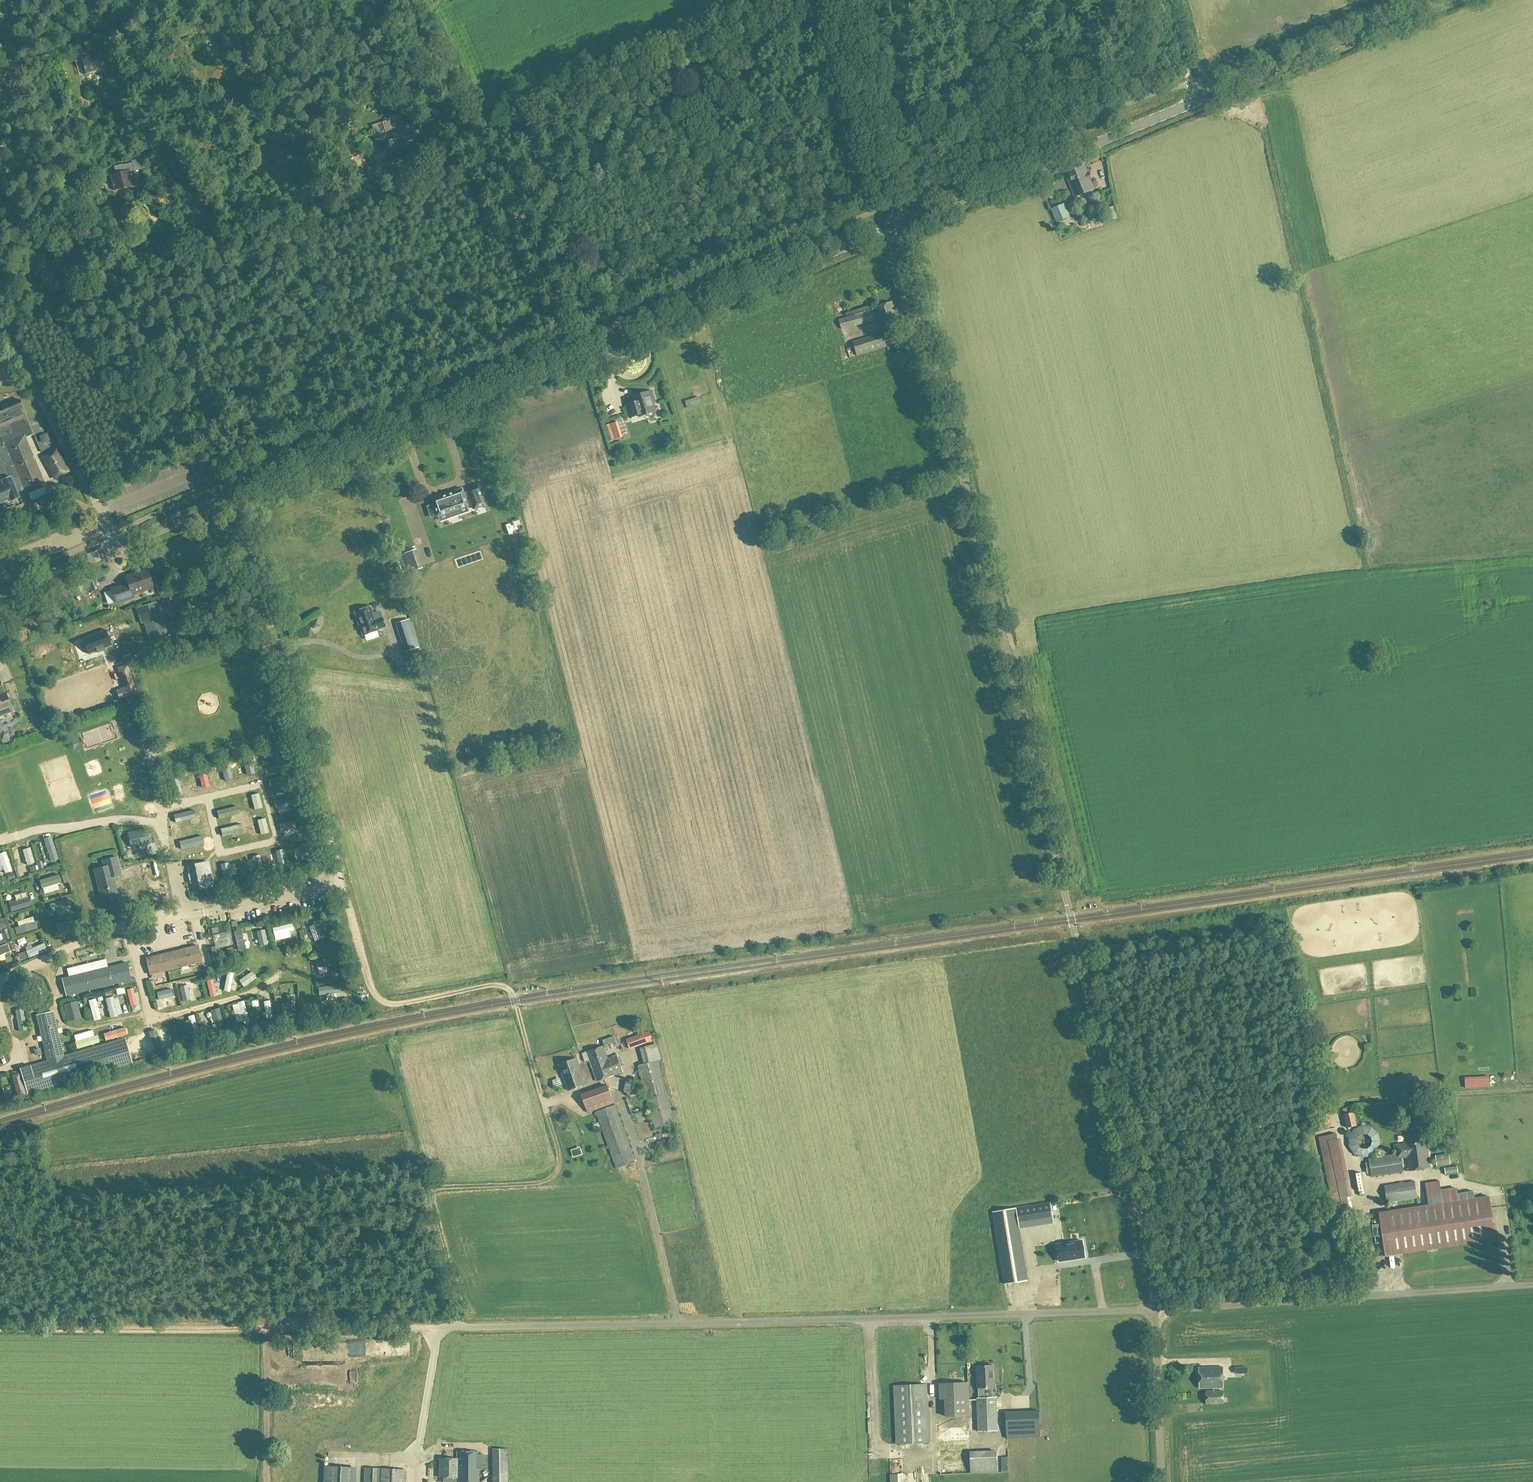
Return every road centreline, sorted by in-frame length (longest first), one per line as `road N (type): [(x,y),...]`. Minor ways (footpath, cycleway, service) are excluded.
road 1 (unclassified): [(0,1327),(456,1327),(1155,1310)]
road 2 (unclassified): [(1155,1310),(1072,920),(899,226)]
road 3 (tertiary): [(237,499),(899,226)]
road 4 (track): [(343,882),(367,977),(382,1001),(494,984),(512,992),(561,1155),(549,1181),(429,1193),(456,1327)]
road 5 (tertiary): [(899,226),(1443,0)]
road 6 (unclassified): [(182,915),(343,882),(237,499)]
road 7 (track): [(436,146),(0,324)]
road 8 (unclassified): [(1155,1310),(1532,1284)]
road 9 (track): [(451,140),(800,0)]
road 10 (unclassified): [(116,548),(0,324)]
road 11 (unclassified): [(1162,1481),(1155,1310)]
road 12 (track): [(0,81),(100,32),(143,0)]
road 13 (track): [(267,1328),(267,1481)]
road 14 (tertiary): [(116,548),(237,499)]
road 15 (tertiary): [(0,595),(116,548)]

